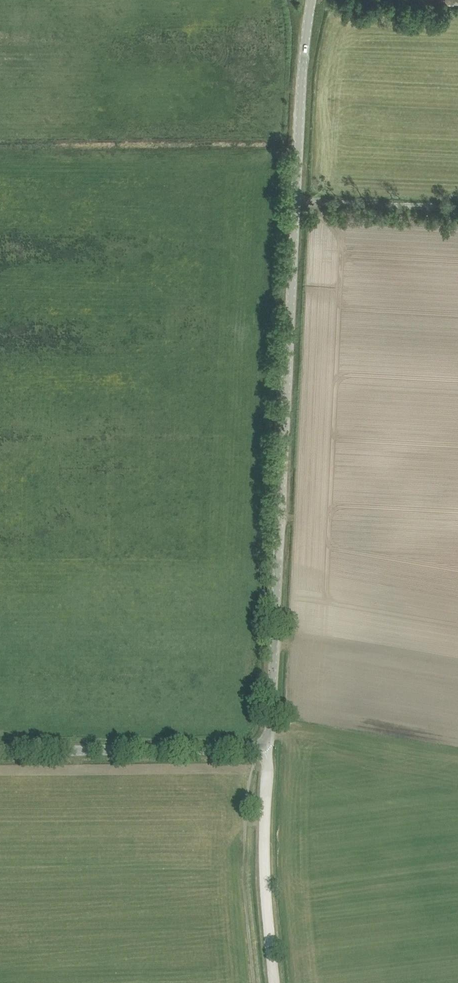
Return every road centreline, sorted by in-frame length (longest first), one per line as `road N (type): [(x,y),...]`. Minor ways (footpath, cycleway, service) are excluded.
road 1 (unclassified): [(314,0),(268,755)]
road 2 (unclassified): [(0,760),(268,755)]
road 3 (unclassified): [(274,982),(265,889),(268,755)]
road 4 (track): [(296,206),(457,215)]

